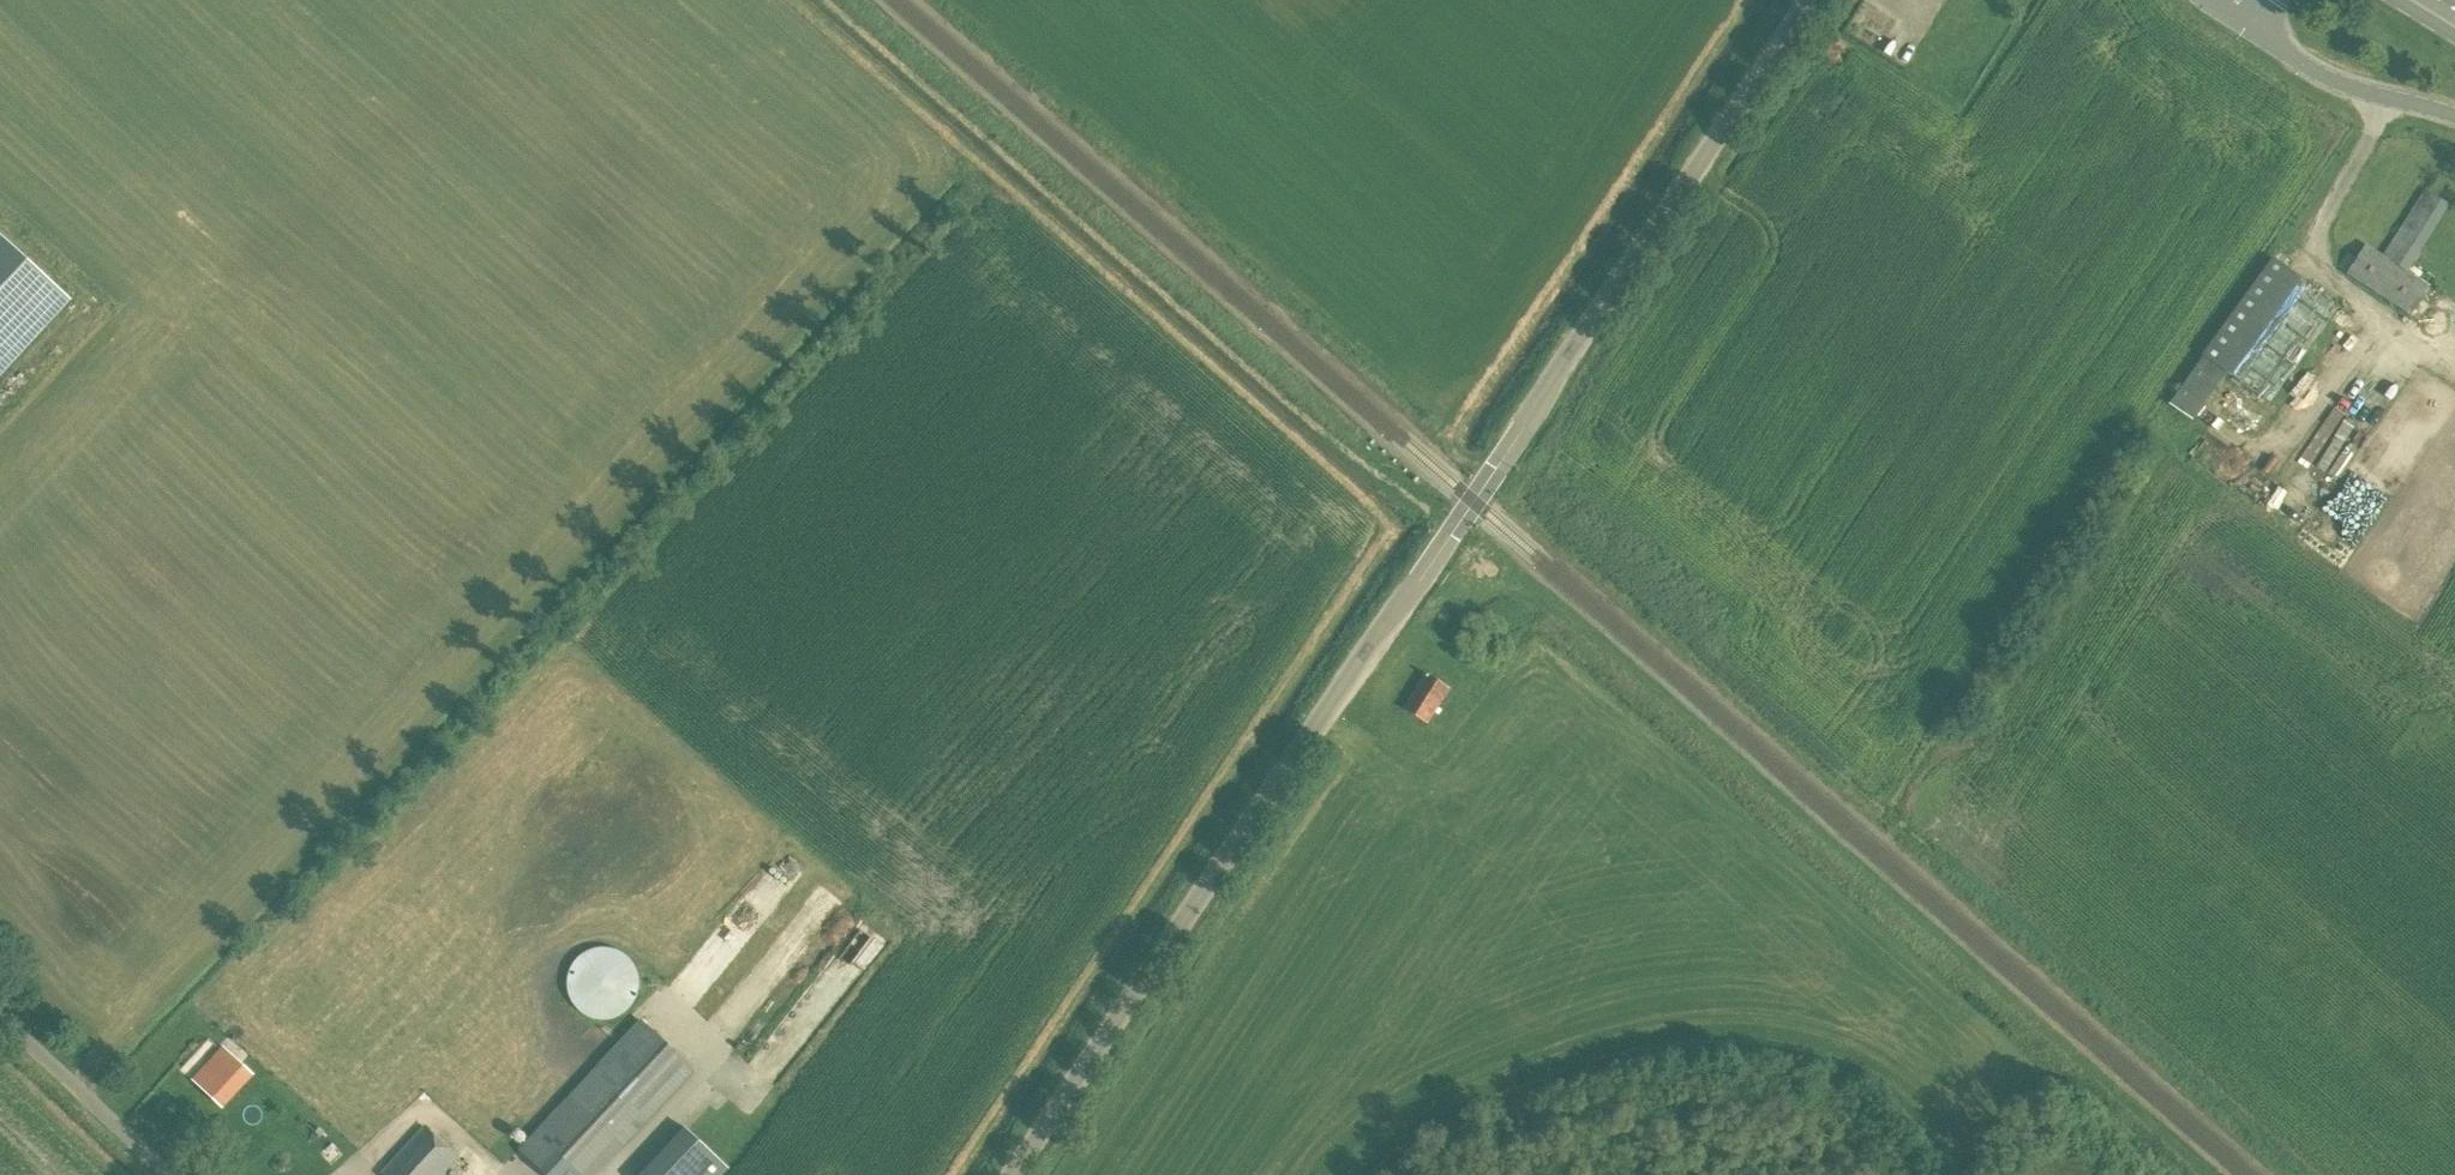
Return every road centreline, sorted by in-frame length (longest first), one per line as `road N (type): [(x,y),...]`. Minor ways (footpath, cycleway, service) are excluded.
road 1 (unclassified): [(1014,1174),(1813,0)]
road 2 (unclassified): [(2454,117),(2325,77),(2247,27)]
road 3 (unclassified): [(162,1174),(0,1021)]

